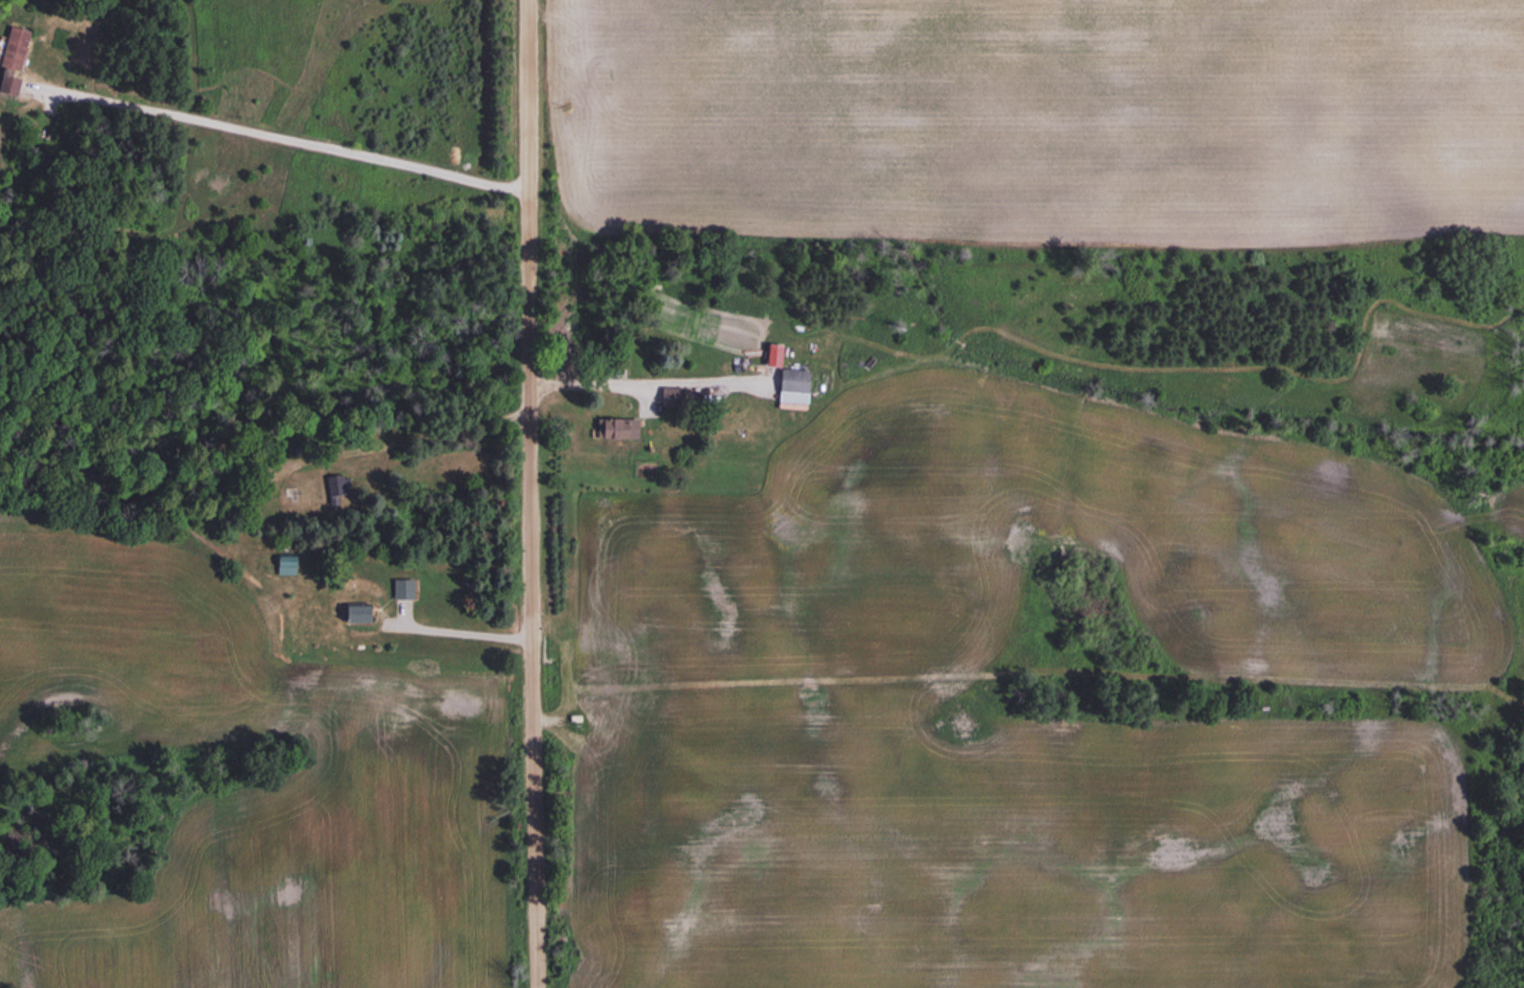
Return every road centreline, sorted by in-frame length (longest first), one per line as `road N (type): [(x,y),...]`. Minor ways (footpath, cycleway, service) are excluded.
road 1 (residential): [(537,987),(528,0)]

